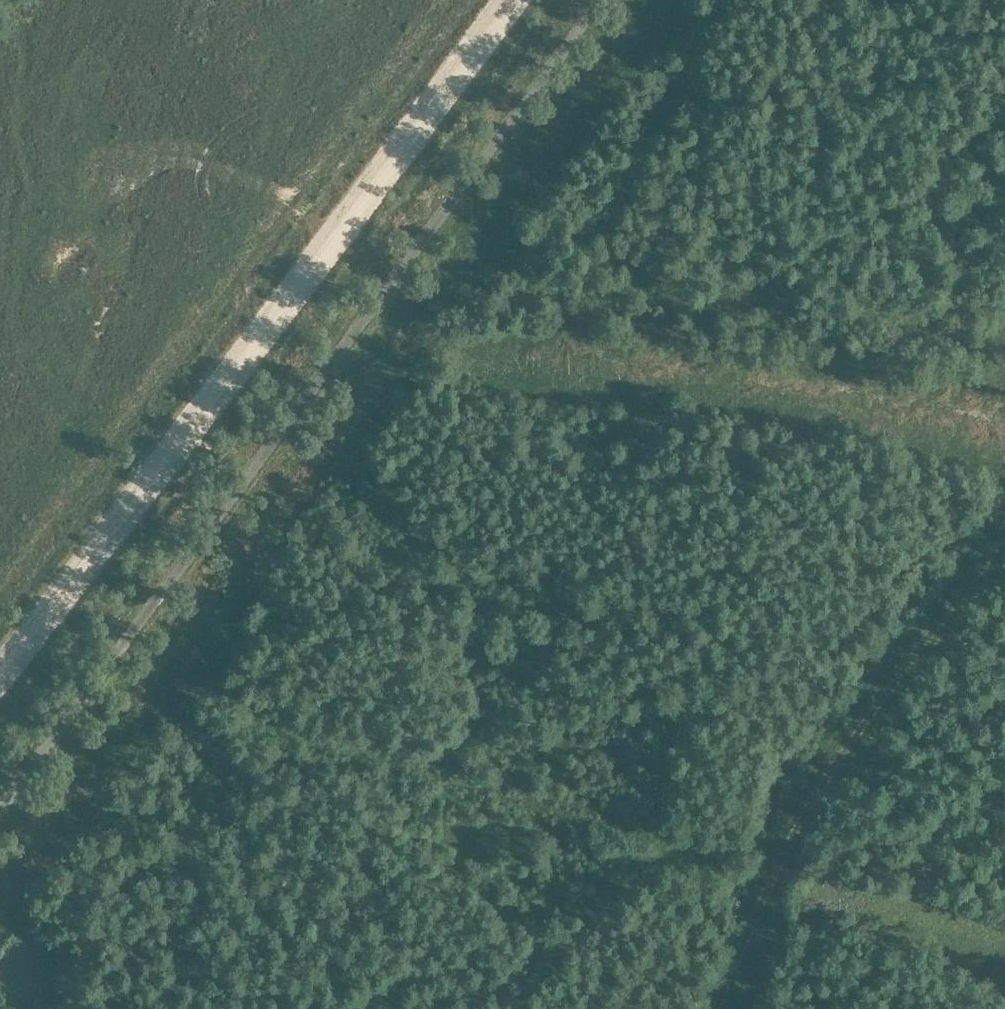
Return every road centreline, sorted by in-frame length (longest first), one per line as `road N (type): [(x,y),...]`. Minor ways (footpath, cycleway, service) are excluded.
road 1 (track): [(0,665),(498,0)]

